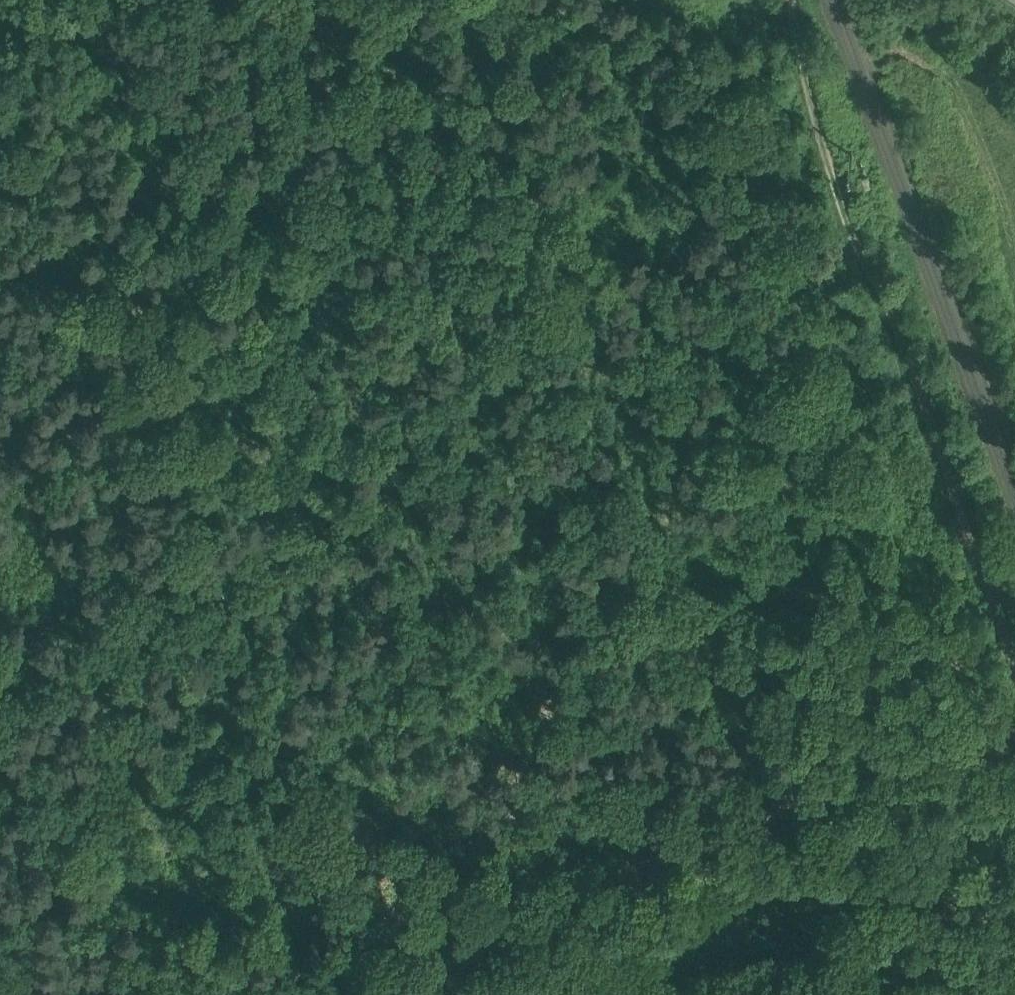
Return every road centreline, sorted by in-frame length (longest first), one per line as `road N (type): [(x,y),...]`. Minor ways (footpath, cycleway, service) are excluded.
road 1 (track): [(796,0),(851,228),(907,348),(1014,656)]

